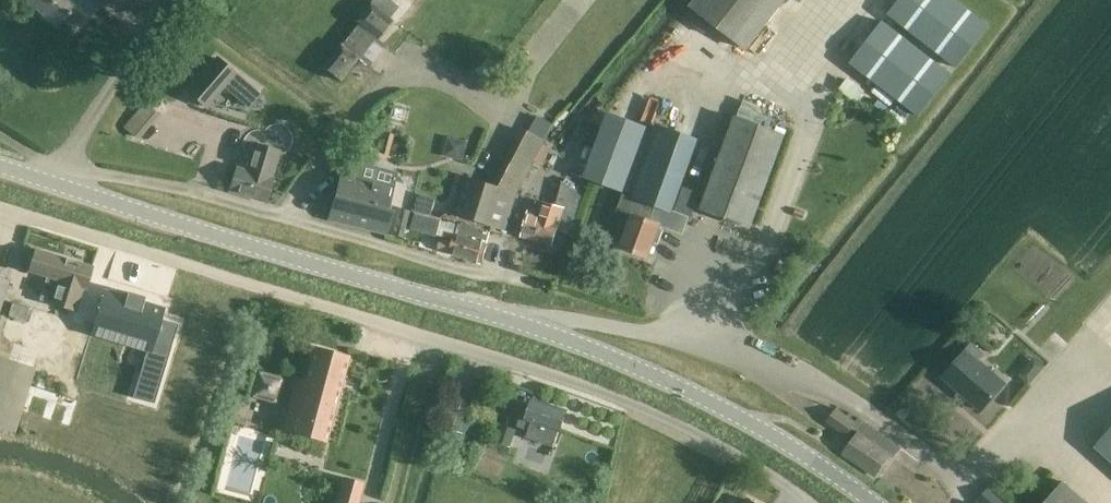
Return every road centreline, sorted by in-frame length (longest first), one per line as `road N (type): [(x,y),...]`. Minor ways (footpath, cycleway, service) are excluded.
road 1 (unclassified): [(873,502),(726,410),(607,355),(0,167)]
road 2 (residential): [(0,209),(625,402),(737,455),(812,502)]

